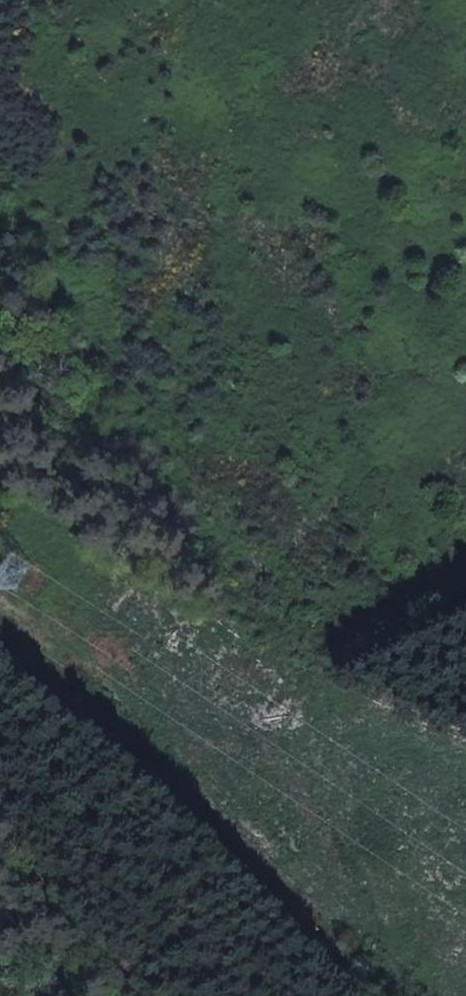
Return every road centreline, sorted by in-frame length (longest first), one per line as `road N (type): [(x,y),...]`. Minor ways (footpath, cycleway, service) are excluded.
road 1 (track): [(389,995),(258,843),(104,687),(0,601)]

